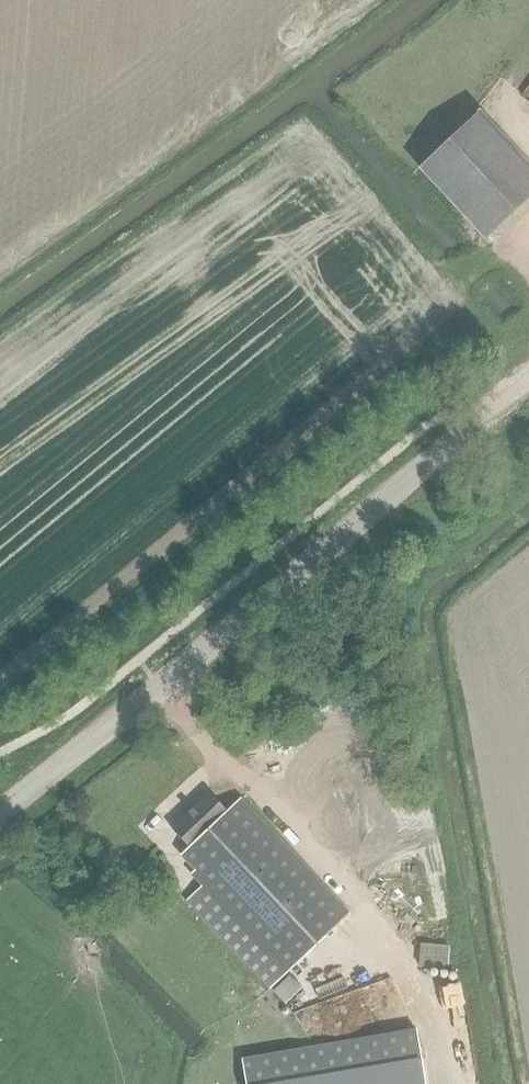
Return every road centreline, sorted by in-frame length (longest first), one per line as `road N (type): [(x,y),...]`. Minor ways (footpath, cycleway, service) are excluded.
road 1 (tertiary): [(0,813),(528,379)]

